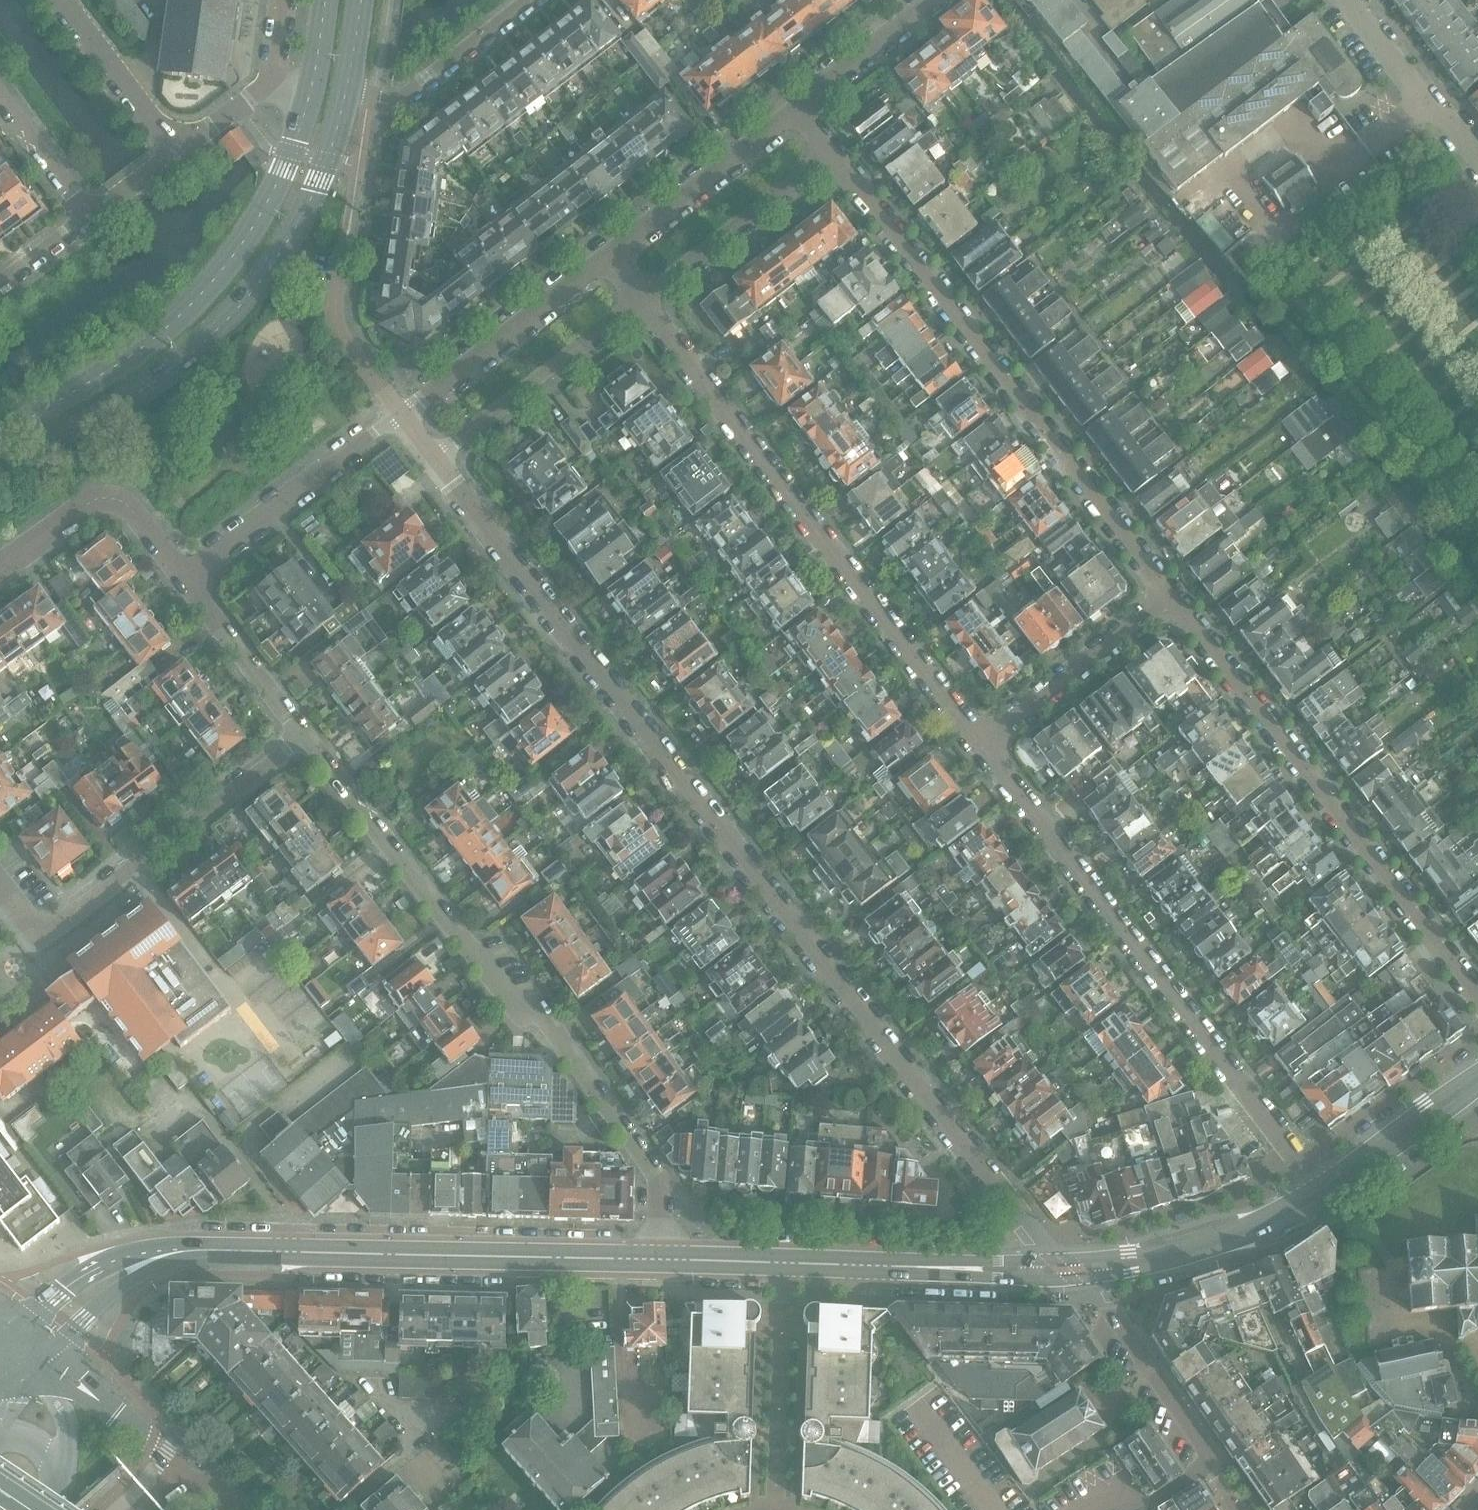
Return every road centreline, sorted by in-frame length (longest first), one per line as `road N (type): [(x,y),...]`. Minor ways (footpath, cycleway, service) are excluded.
road 1 (residential): [(1038,1260),(1045,1246),(434,457)]
road 2 (residential): [(301,737),(513,1005),(546,1021),(657,1177),(655,1259)]
road 3 (residential): [(979,743),(1322,1191)]
road 4 (residential): [(1172,598),(830,152)]
road 5 (residential): [(639,301),(979,743)]
road 6 (secondary): [(0,478),(158,379),(263,280),(329,160),(350,73)]
road 7 (tertiary): [(140,1264),(207,1251),(655,1259)]
road 8 (residential): [(1477,998),(1172,598)]
road 9 (secondary): [(307,104),(265,204),(202,294),(130,356),(0,434)]
road 10 (residential): [(301,737),(40,936),(0,885)]
road 11 (residential): [(1100,1276),(1097,1293),(1207,1451),(1192,1479),(1143,1509),(1112,1496),(1089,1509)]
road 12 (residential): [(184,579),(402,415)]
road 13 (tertiary): [(655,1259),(924,1268)]
road 14 (residential): [(402,415),(606,257)]
road 15 (residential): [(434,457),(639,301)]
road 16 (residential): [(606,257),(796,105)]
road 17 (residential): [(639,301),(830,152)]
road 18 (residential): [(979,743),(1172,598)]
road 19 (residential): [(0,568),(88,505),(112,500),(135,514),(184,579)]
road 20 (residential): [(531,0),(398,101),(371,95),(350,73)]
road 21 (residential): [(1348,0),(1477,157)]
road 22 (residential): [(184,579),(301,737)]
road 23 (residential): [(402,415),(336,328),(346,244)]
road 24 (residential): [(62,0),(148,119),(181,151)]
road 25 (tertiary): [(1322,1191),(1477,1078)]
road 26 (residential): [(796,105),(931,0)]
road 27 (tertiary): [(1171,1255),(1252,1229),(1322,1191)]
road 28 (residential): [(235,1509),(210,1482),(182,1475),(119,1412)]
road 29 (residential): [(89,218),(0,98)]
road 30 (tertiary): [(140,1264),(80,1277),(41,1312),(29,1343)]
road 31 (tertiary): [(29,1343),(71,1334),(140,1264)]
road 32 (residential): [(993,1509),(915,1403)]
road 33 (residential): [(5,1364),(119,1412)]

